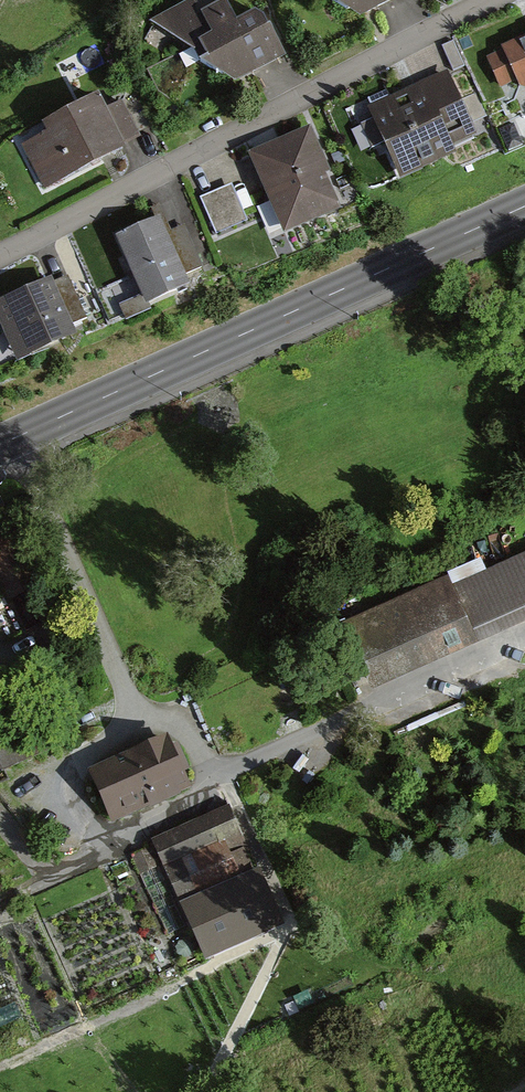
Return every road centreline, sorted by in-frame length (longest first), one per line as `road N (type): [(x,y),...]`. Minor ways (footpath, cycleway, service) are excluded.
road 1 (secondary): [(524,207),(0,445)]
road 2 (residential): [(0,255),(489,0)]

